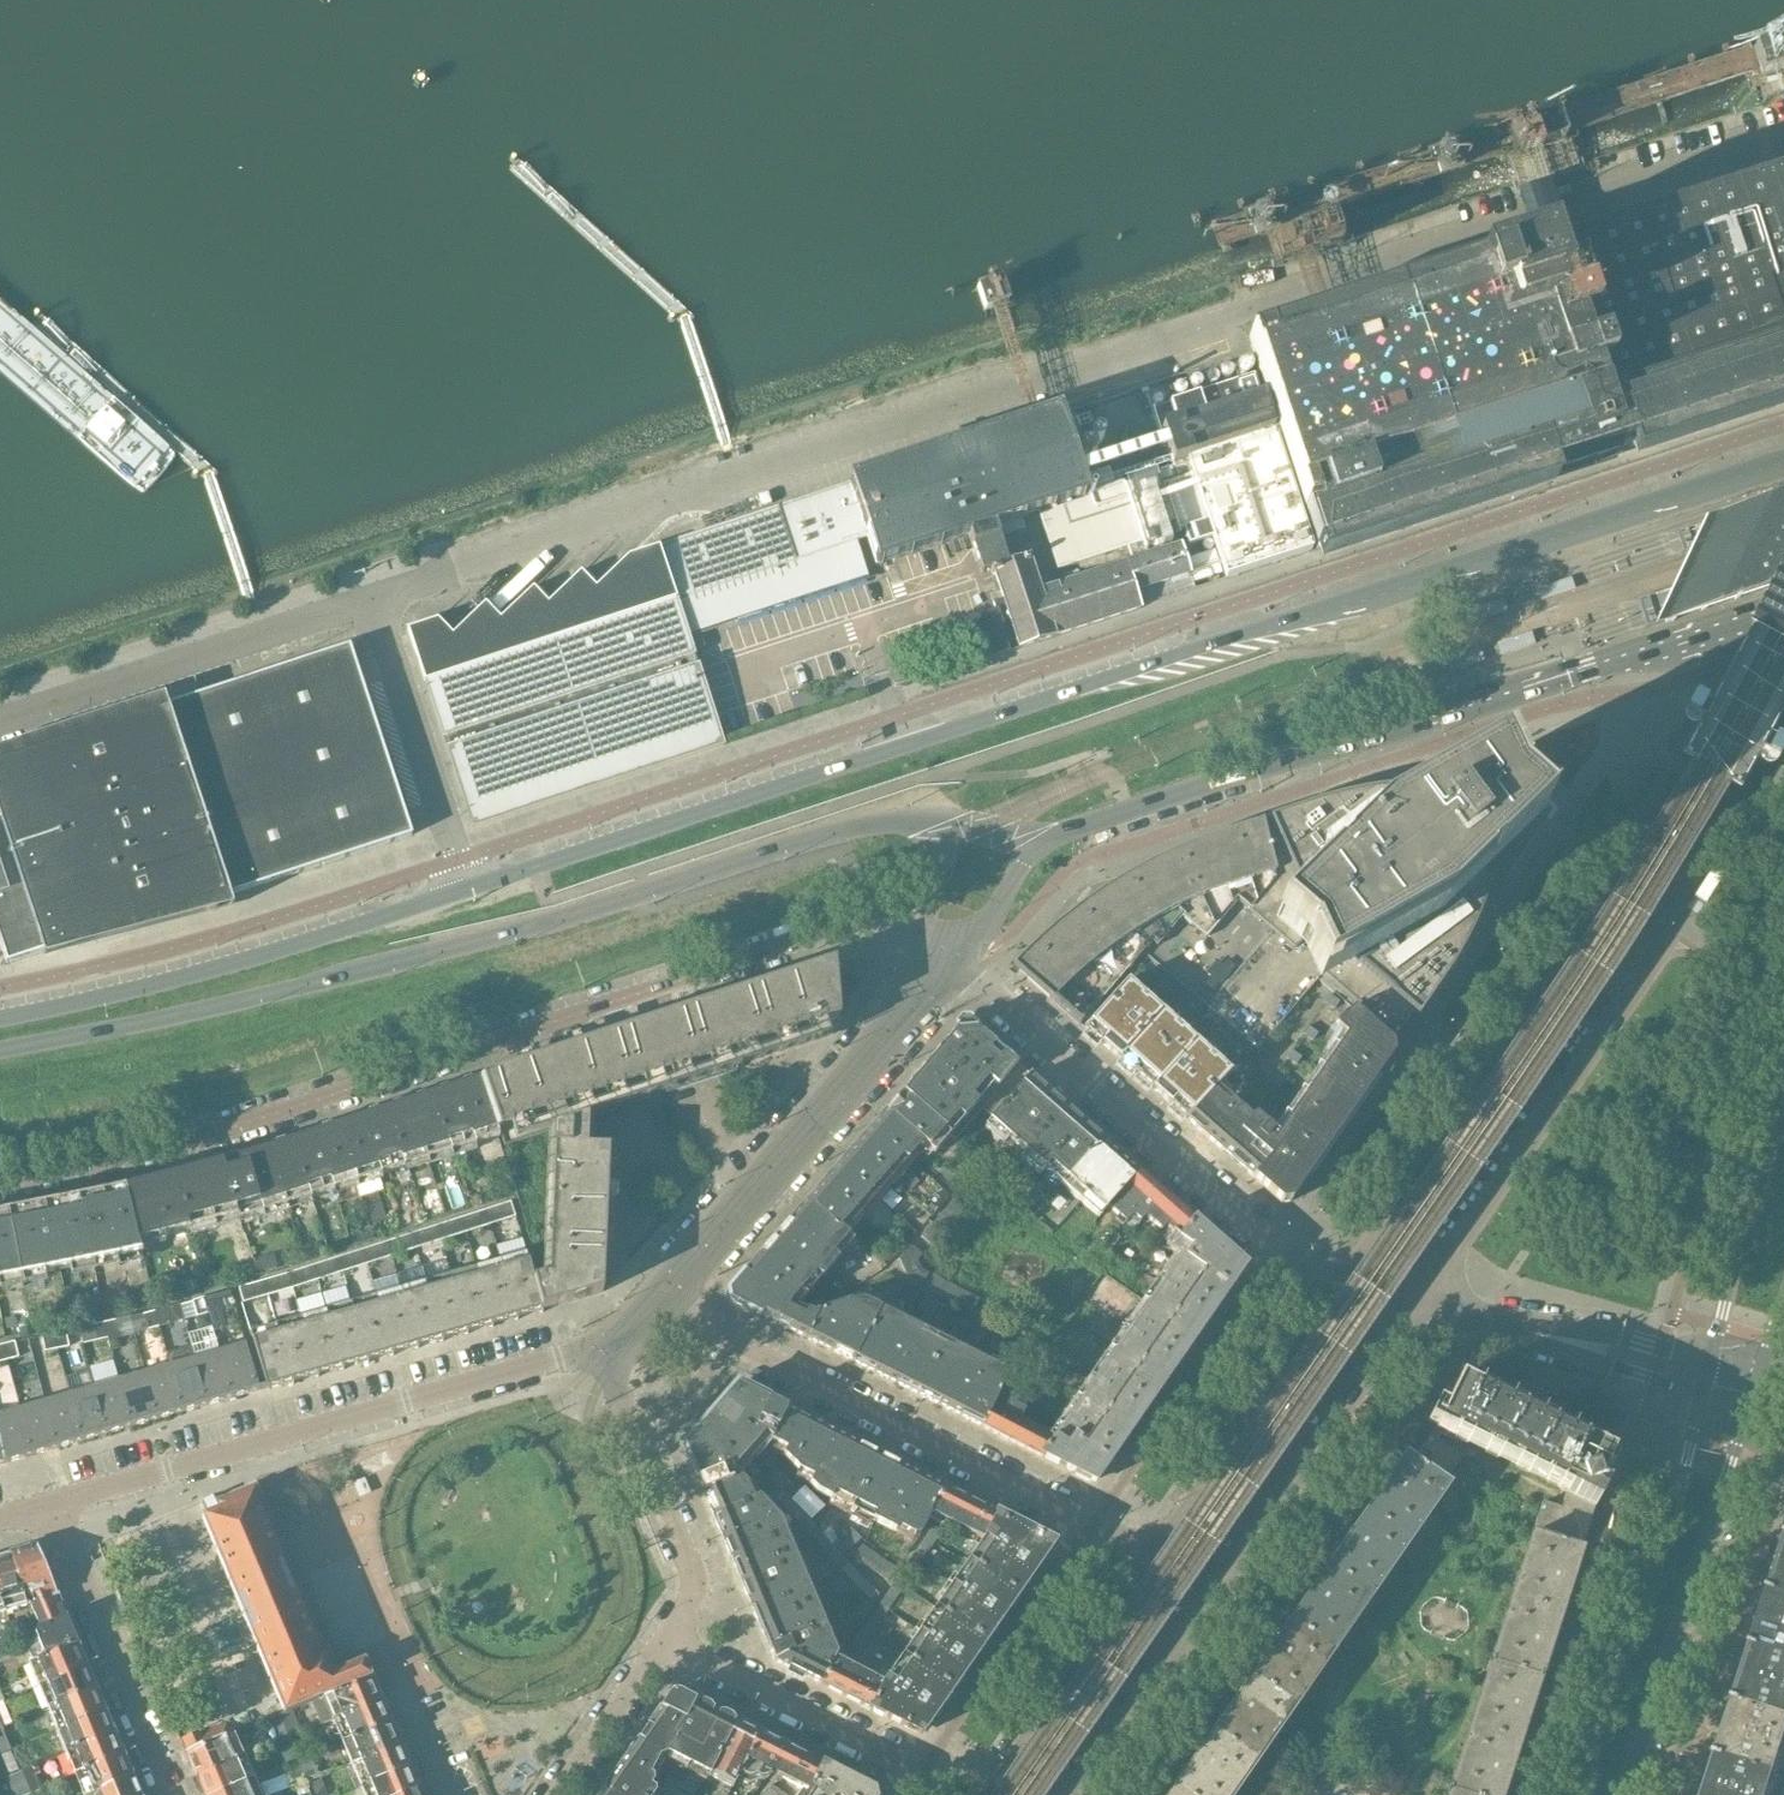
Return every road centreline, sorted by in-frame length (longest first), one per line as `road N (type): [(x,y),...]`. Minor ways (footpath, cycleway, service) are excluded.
road 1 (unclassified): [(374,603),(1783,137)]
road 2 (secondary): [(1783,463),(471,887)]
road 3 (residential): [(1417,1305),(1676,932),(1674,916),(1612,880),(1598,885),(1340,1278)]
road 4 (residential): [(0,1182),(201,1137),(852,923),(895,923),(946,958)]
road 5 (secondary): [(0,1052),(306,985),(857,829),(918,826)]
road 6 (secondary): [(1047,840),(1764,617)]
road 7 (residential): [(1077,1794),(1417,1305)]
road 8 (residential): [(44,1506),(555,1358),(605,1363)]
road 9 (residential): [(1147,1554),(658,1302)]
road 10 (residential): [(1340,1278),(1282,1253),(946,958)]
road 11 (secondary): [(471,887),(291,948),(0,1019)]
road 12 (residential): [(658,1302),(913,1008),(946,958)]
road 13 (secondary): [(1624,1794),(1755,1389)]
road 14 (secondary): [(1703,1392),(1581,1794)]
road 15 (unclassified): [(374,603),(266,629),(0,717)]
road 16 (residential): [(1340,1278),(1147,1554)]
road 17 (residential): [(958,1794),(675,1646)]
road 18 (residential): [(168,1794),(44,1506)]
road 19 (residential): [(675,1646),(694,1606),(696,1567),(605,1363)]
road 20 (unclassified): [(374,603),(471,887)]
road 21 (residential): [(1147,1554),(985,1794)]
road 22 (secondary): [(1783,1085),(1736,1227),(1708,1363)]
road 23 (residential): [(1495,1325),(1703,1392)]
road 24 (residential): [(1708,1363),(1562,1329),(1495,1325)]
road 25 (residential): [(559,1794),(675,1646)]
road 26 (residential): [(946,958),(980,942),(1003,889),(1047,840)]
road 27 (residential): [(918,826),(943,865),(925,911),(946,958)]
road 28 (secondary): [(918,826),(1047,840)]

